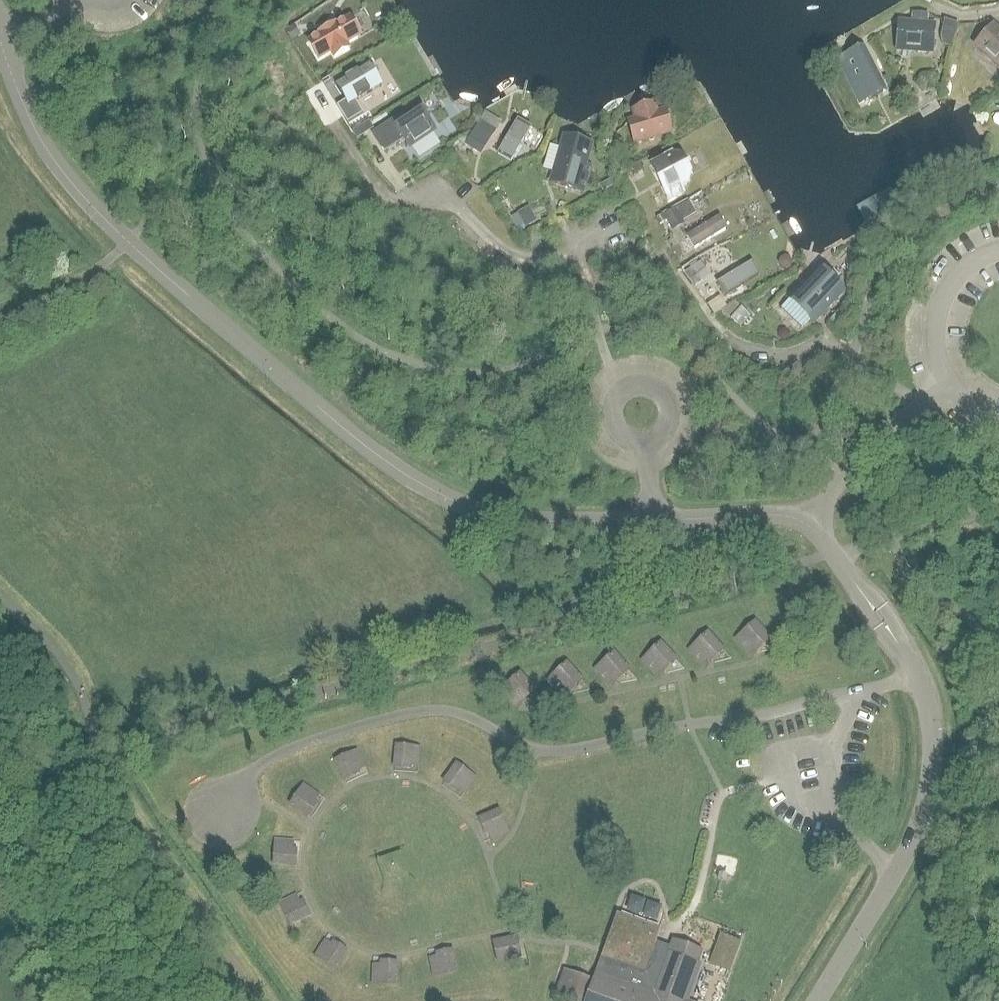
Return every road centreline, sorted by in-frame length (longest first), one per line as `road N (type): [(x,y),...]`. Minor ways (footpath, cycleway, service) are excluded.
road 1 (unclassified): [(813,1000),(909,849),(932,771),(927,702),(914,671),(830,552)]

